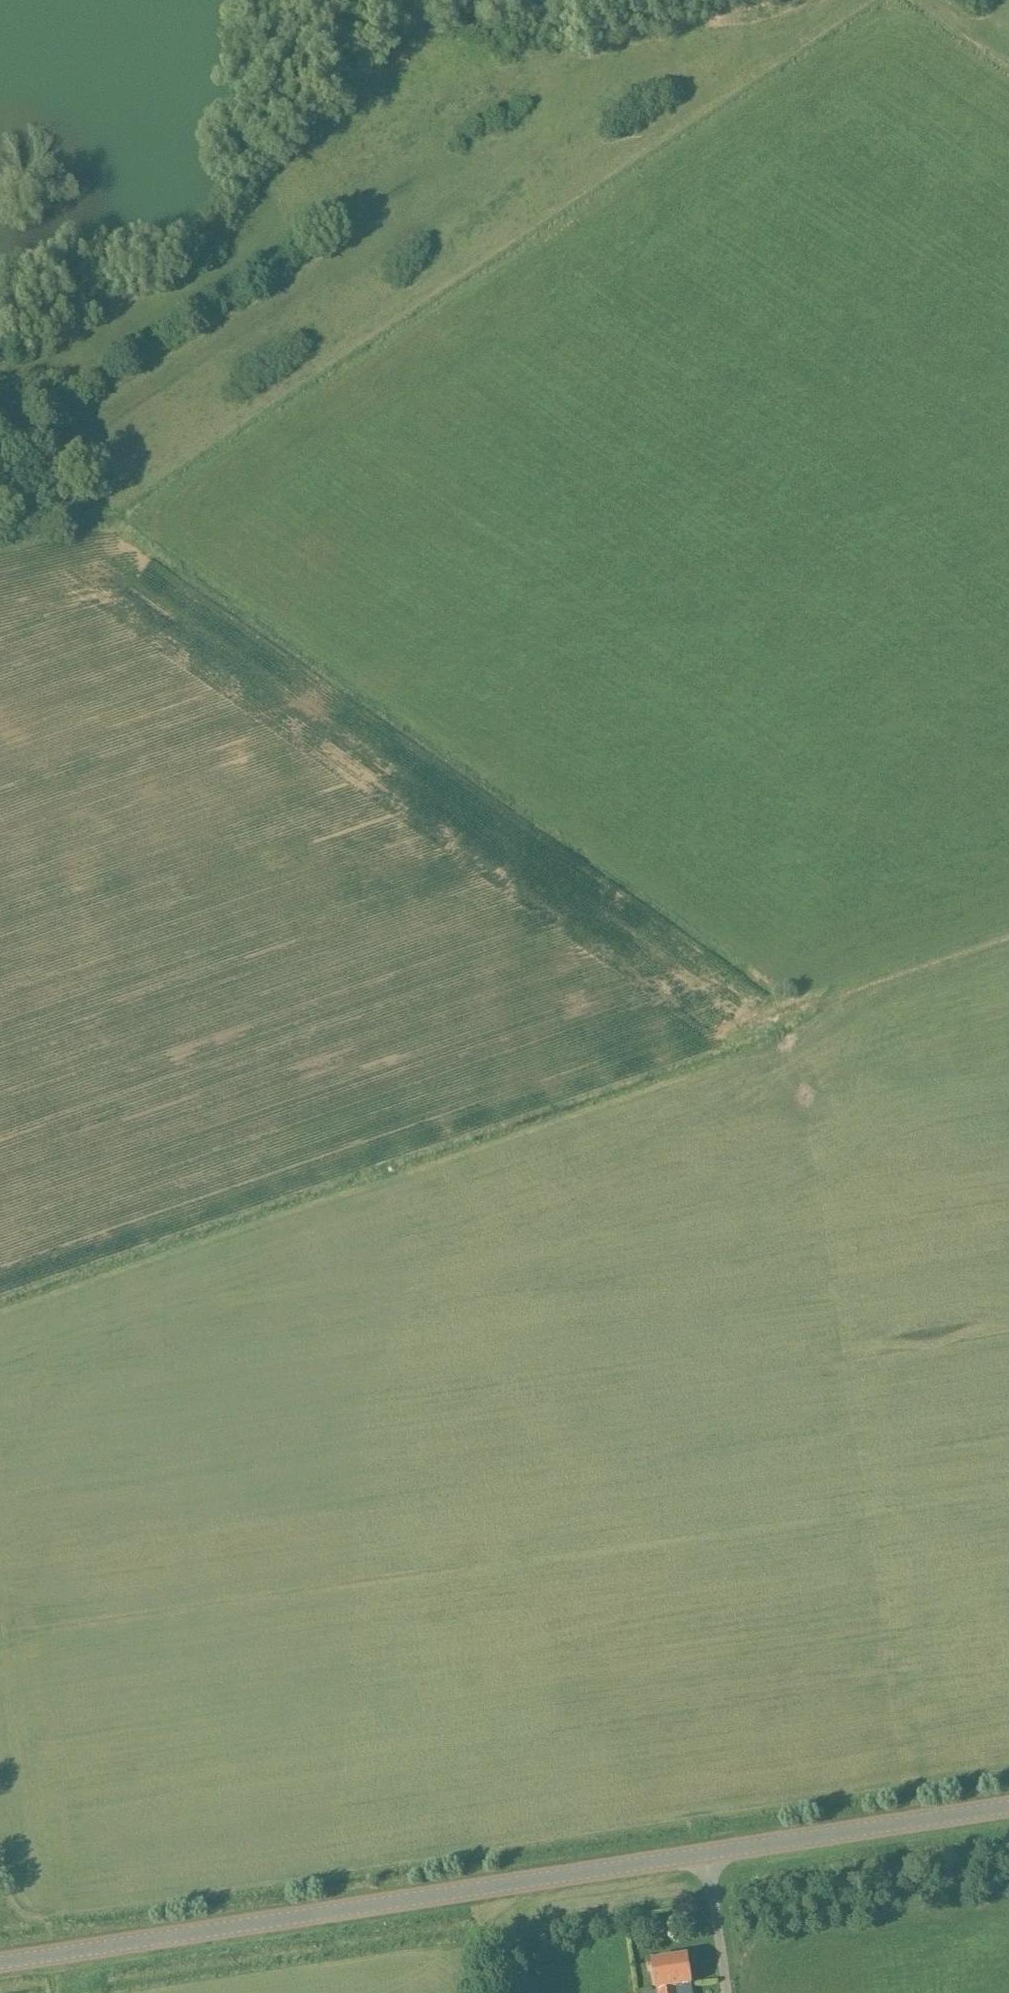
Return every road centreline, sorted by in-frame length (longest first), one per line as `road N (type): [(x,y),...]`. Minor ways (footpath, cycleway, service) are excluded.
road 1 (tertiary): [(0,1963),(1008,1808)]

